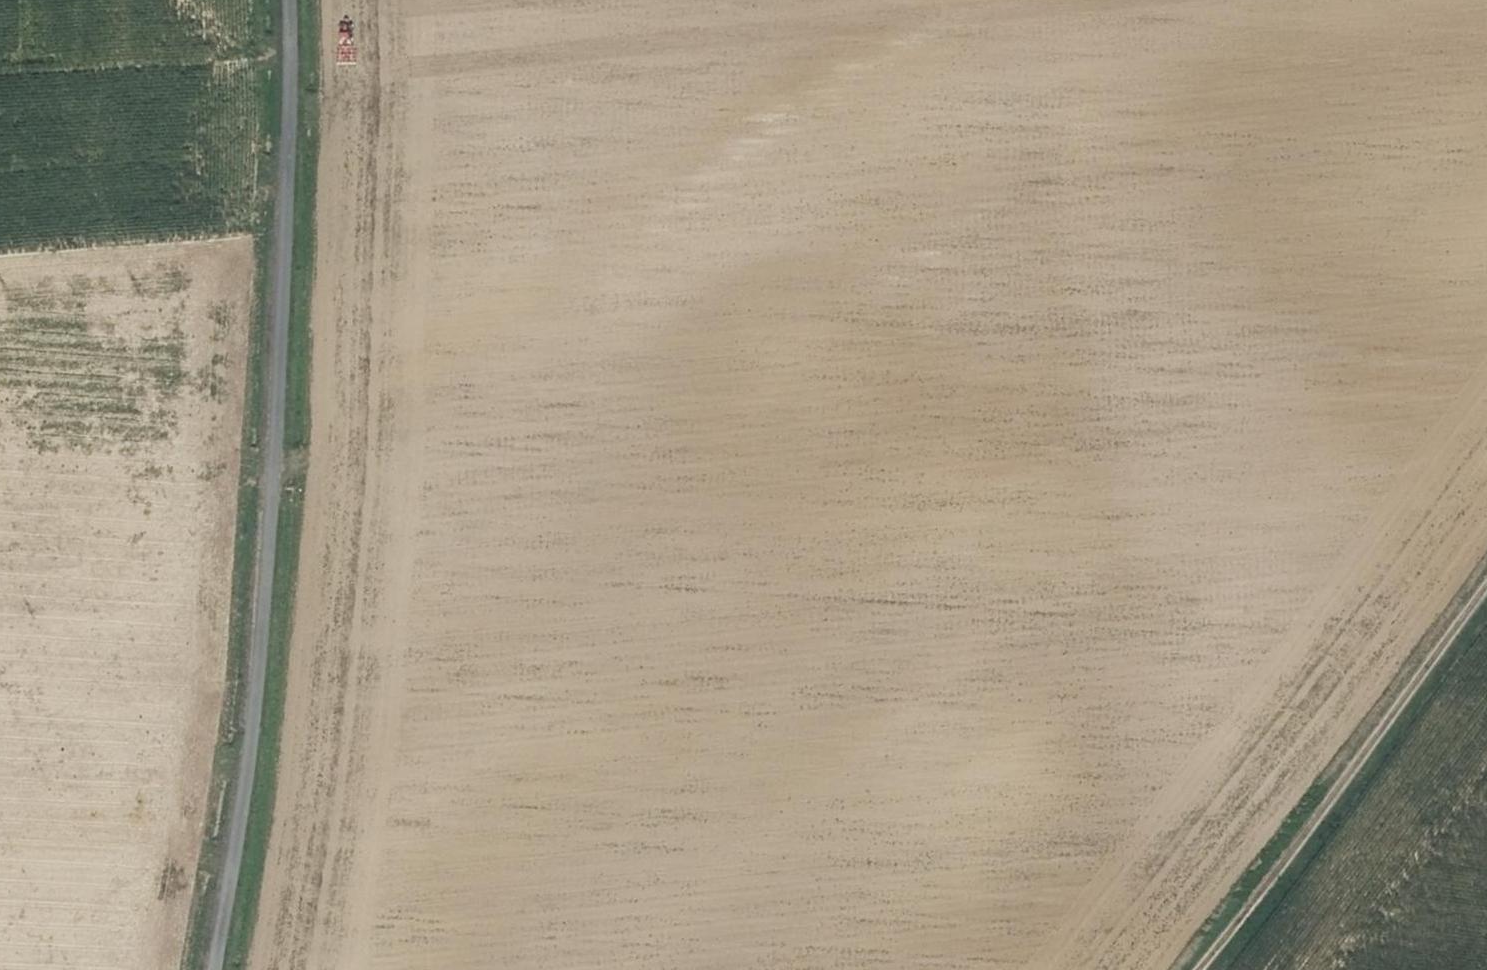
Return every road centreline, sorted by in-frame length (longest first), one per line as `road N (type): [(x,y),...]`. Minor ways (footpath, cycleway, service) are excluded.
road 1 (residential): [(207,969),(248,718),(268,476),(287,99),(282,0)]
road 2 (track): [(1198,969),(1486,582)]

